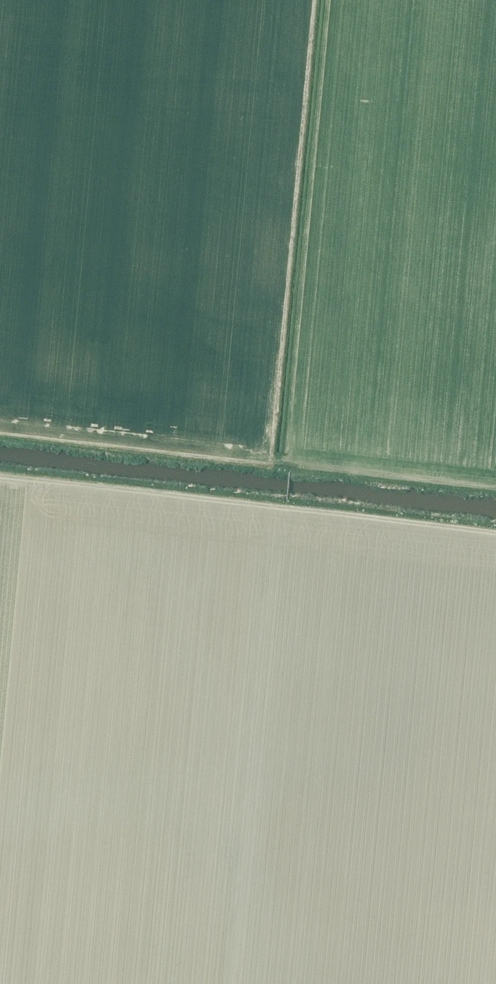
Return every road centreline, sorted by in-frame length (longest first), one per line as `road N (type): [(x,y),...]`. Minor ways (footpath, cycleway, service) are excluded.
road 1 (track): [(0,438),(290,470)]
road 2 (track): [(286,510),(0,480)]
road 3 (track): [(495,535),(286,510)]
road 4 (track): [(290,470),(495,494)]

